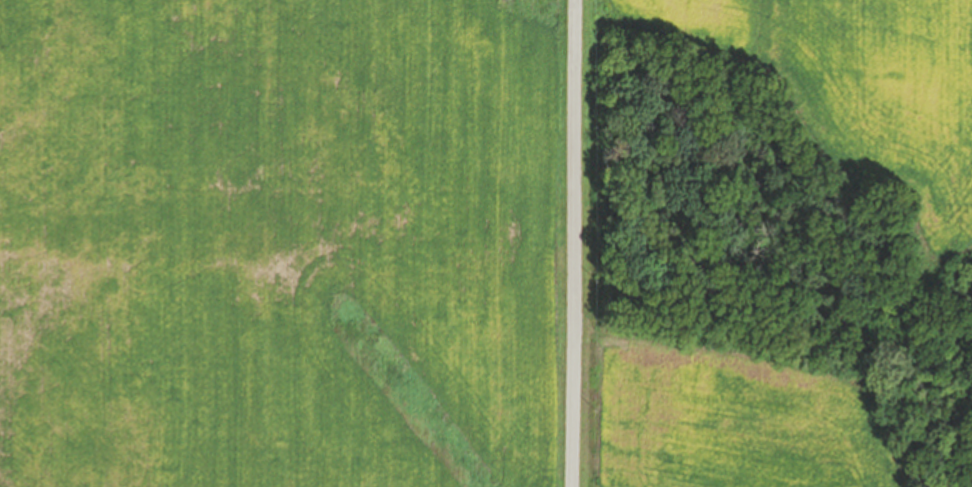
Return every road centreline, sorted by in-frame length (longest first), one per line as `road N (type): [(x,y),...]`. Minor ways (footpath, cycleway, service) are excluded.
road 1 (residential): [(576,486),(576,0)]

